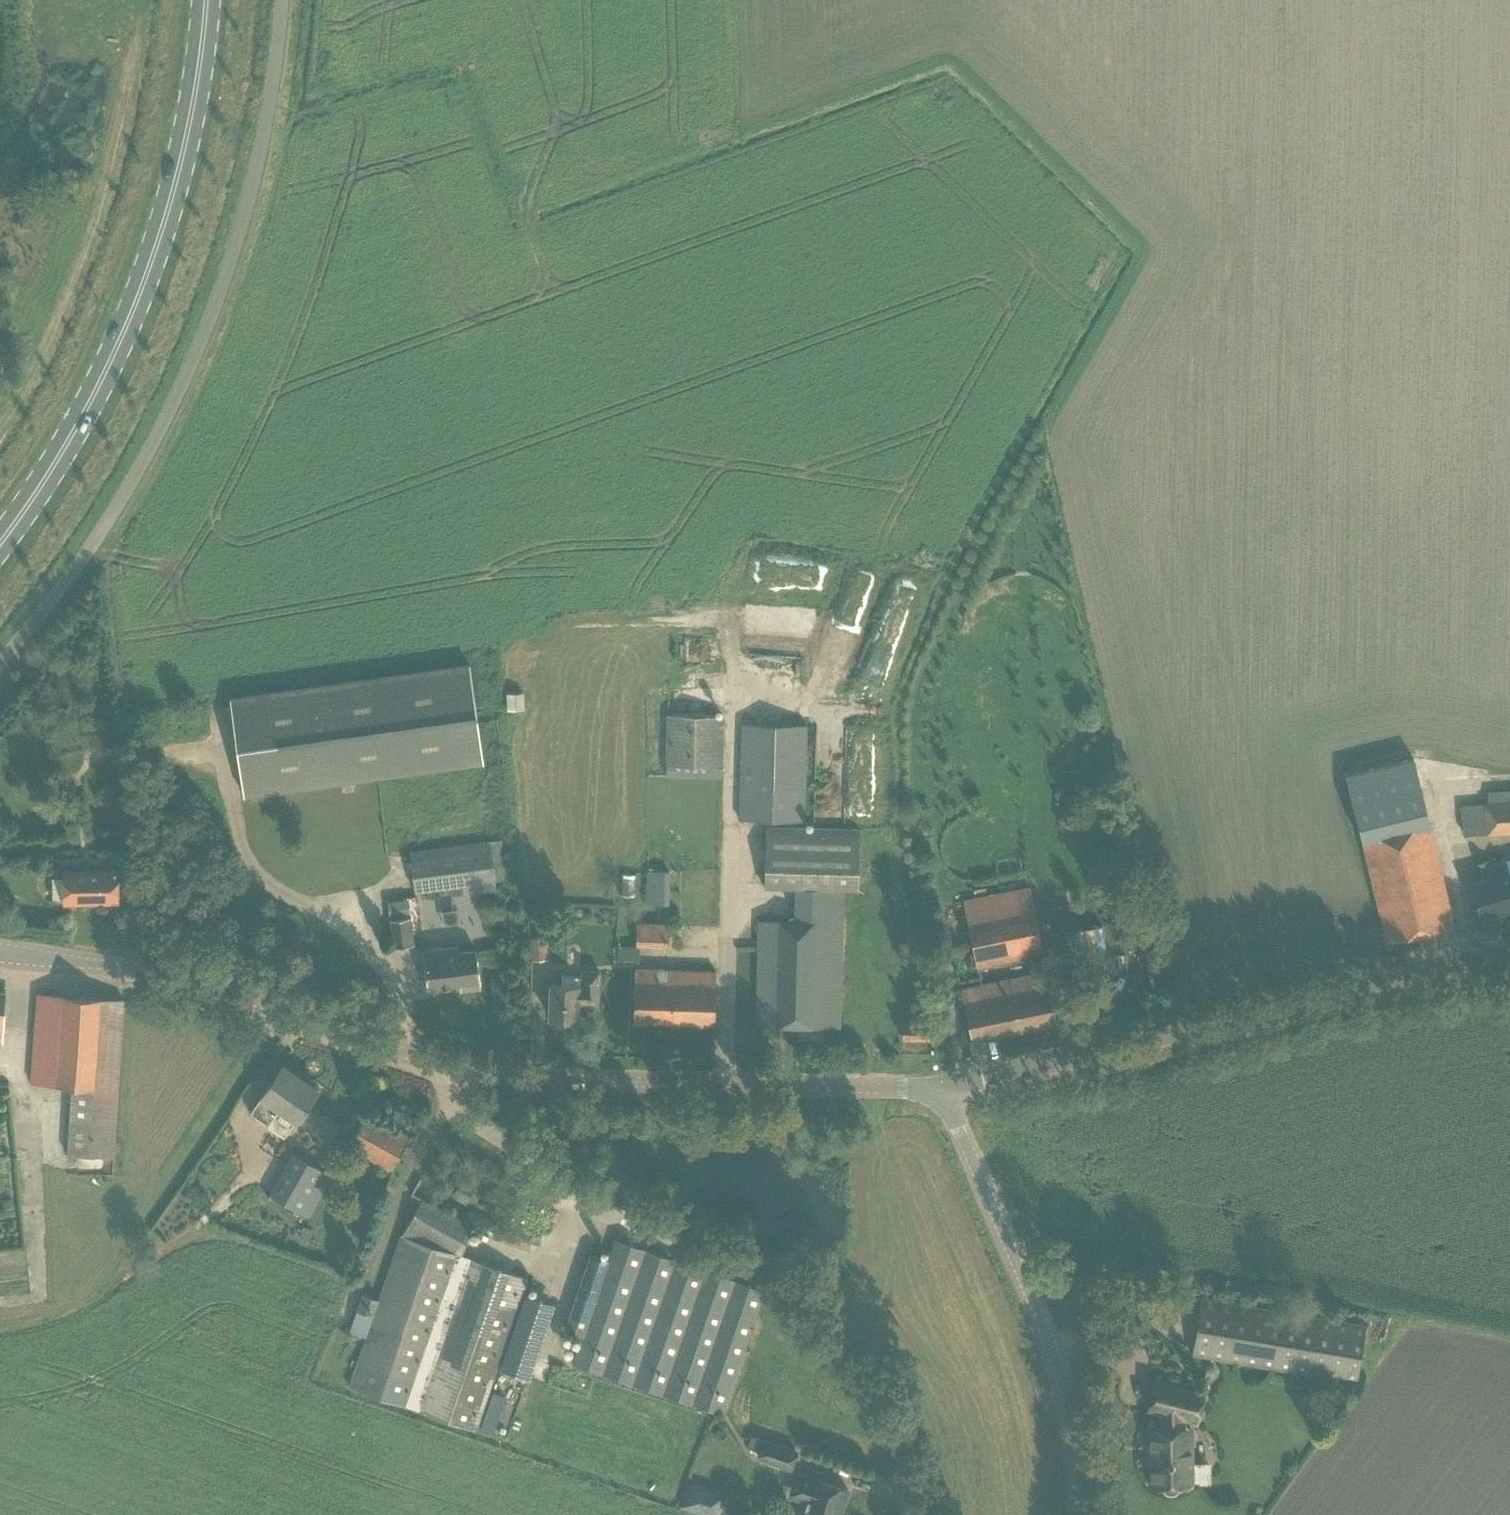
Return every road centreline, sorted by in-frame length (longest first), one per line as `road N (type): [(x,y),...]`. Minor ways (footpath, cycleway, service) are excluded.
road 1 (tertiary): [(944,1088),(490,1073),(189,980),(0,952)]
road 2 (unclassified): [(282,0),(253,184),(185,380),(84,556),(0,664)]
road 3 (primary): [(0,544),(62,451),(147,276),(190,124),(207,0)]
road 4 (unclassified): [(944,1088),(1509,955)]
road 5 (tertiary): [(1079,1514),(1059,1368),(944,1088)]

